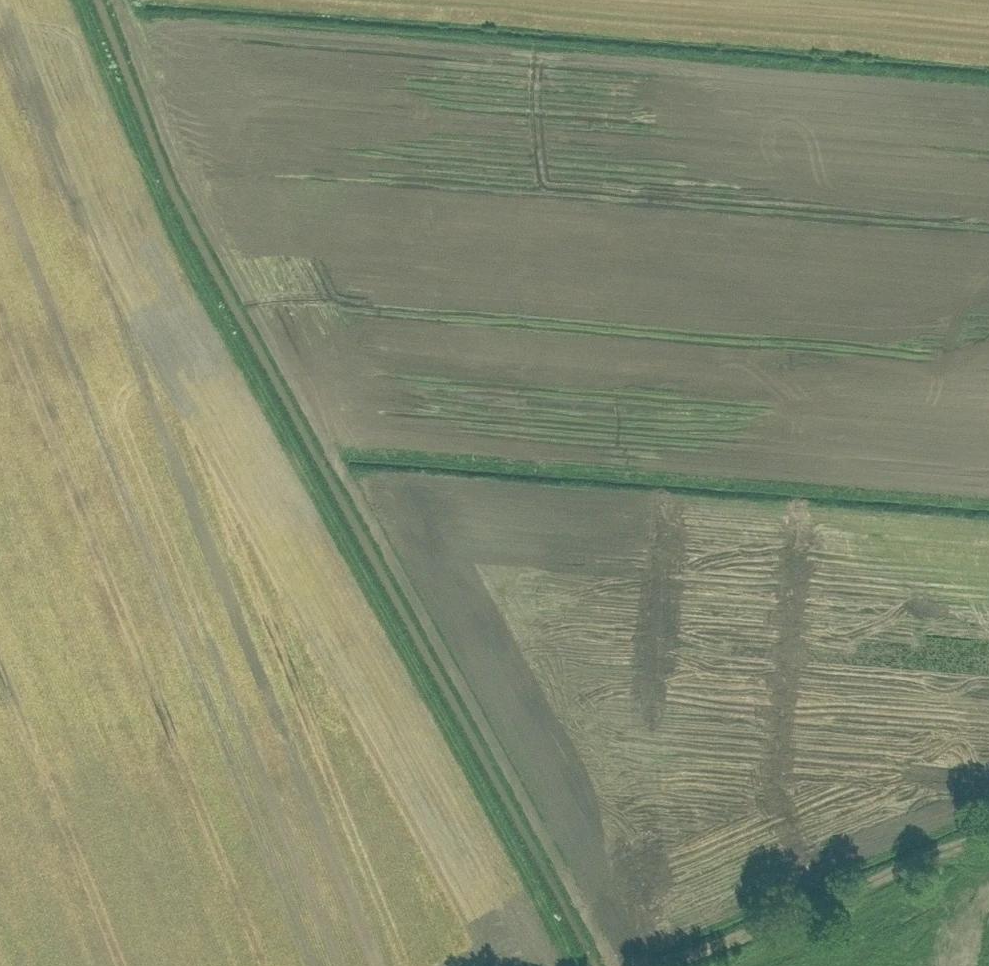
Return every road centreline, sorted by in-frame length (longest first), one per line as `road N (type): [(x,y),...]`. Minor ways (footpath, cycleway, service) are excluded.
road 1 (track): [(988,834),(667,965)]

